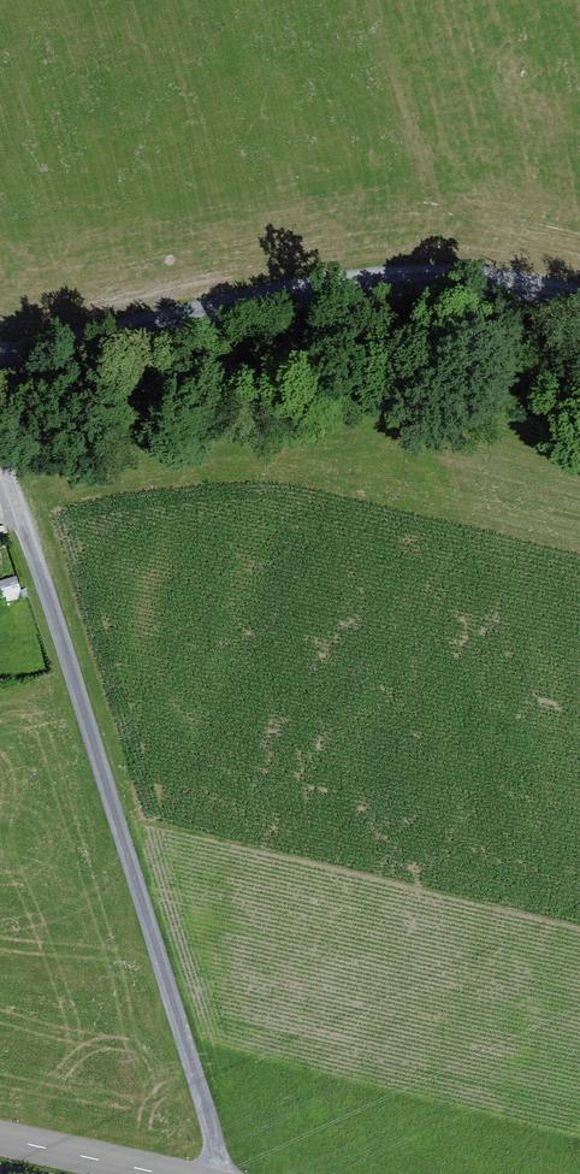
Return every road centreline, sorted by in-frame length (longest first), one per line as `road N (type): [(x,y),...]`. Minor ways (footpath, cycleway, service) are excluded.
road 1 (track): [(224,1173),(0,475)]
road 2 (track): [(579,297),(470,274),(354,280),(0,356)]
road 3 (tertiary): [(0,1138),(160,1173)]

